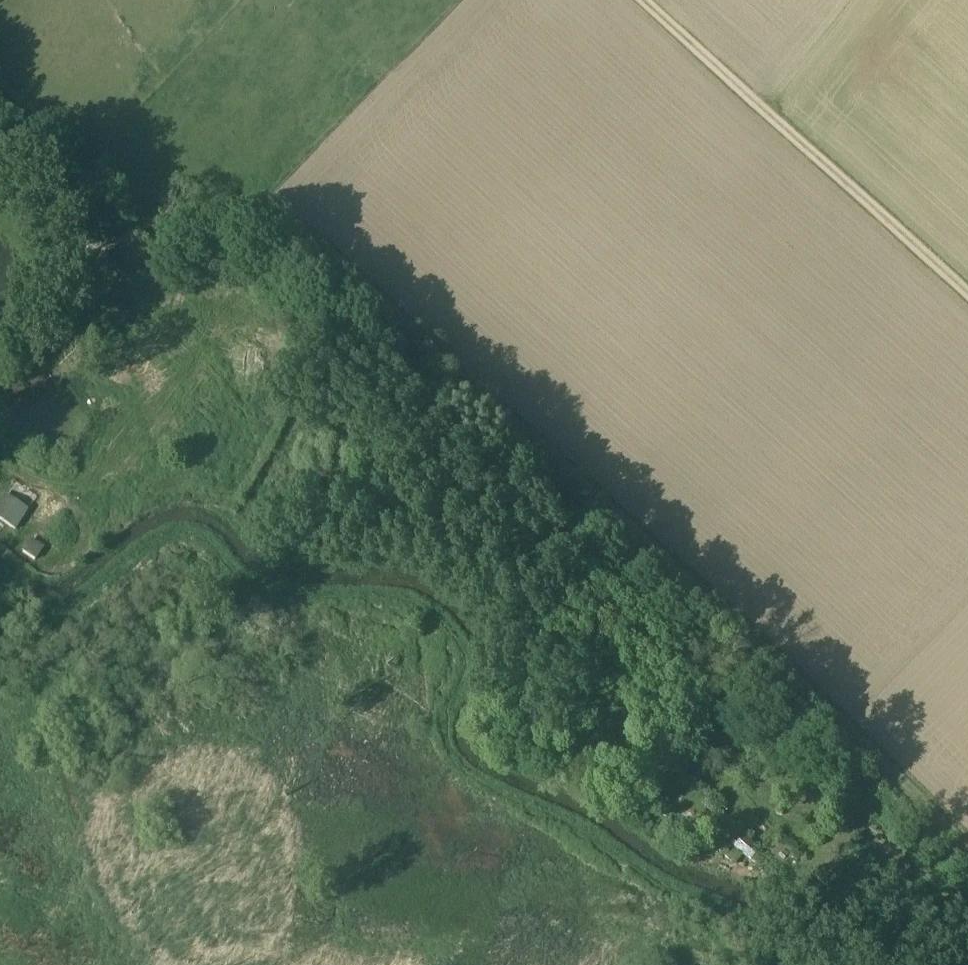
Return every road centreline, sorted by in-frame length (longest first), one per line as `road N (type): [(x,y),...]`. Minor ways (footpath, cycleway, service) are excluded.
road 1 (track): [(310,319),(967,917)]
road 2 (track): [(967,294),(645,0)]

